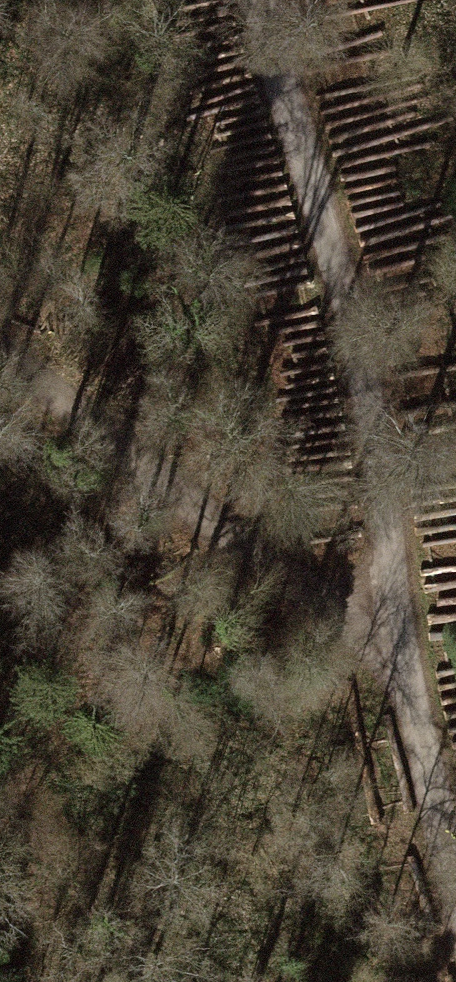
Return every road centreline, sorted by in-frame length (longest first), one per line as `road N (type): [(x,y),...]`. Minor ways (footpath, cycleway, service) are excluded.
road 1 (track): [(455,920),(331,283),(263,0)]
road 2 (track): [(0,356),(289,582),(404,655)]

